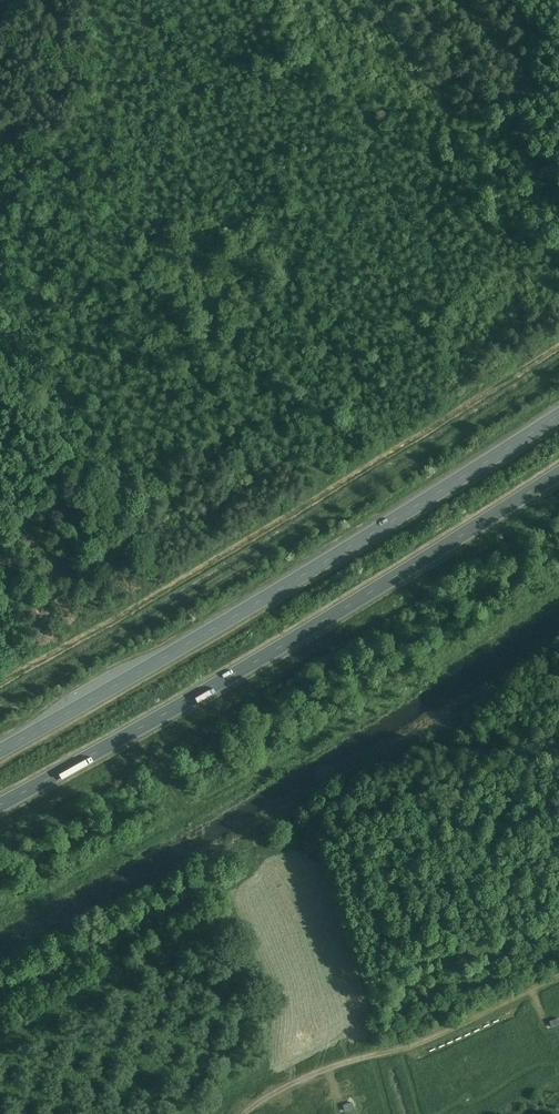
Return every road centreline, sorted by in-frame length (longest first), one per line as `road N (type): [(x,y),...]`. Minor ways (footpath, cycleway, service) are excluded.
road 1 (trunk): [(558,415),(0,752)]
road 2 (trunk): [(0,806),(274,650),(558,471)]
road 3 (track): [(373,1055),(299,1081),(240,1113)]

